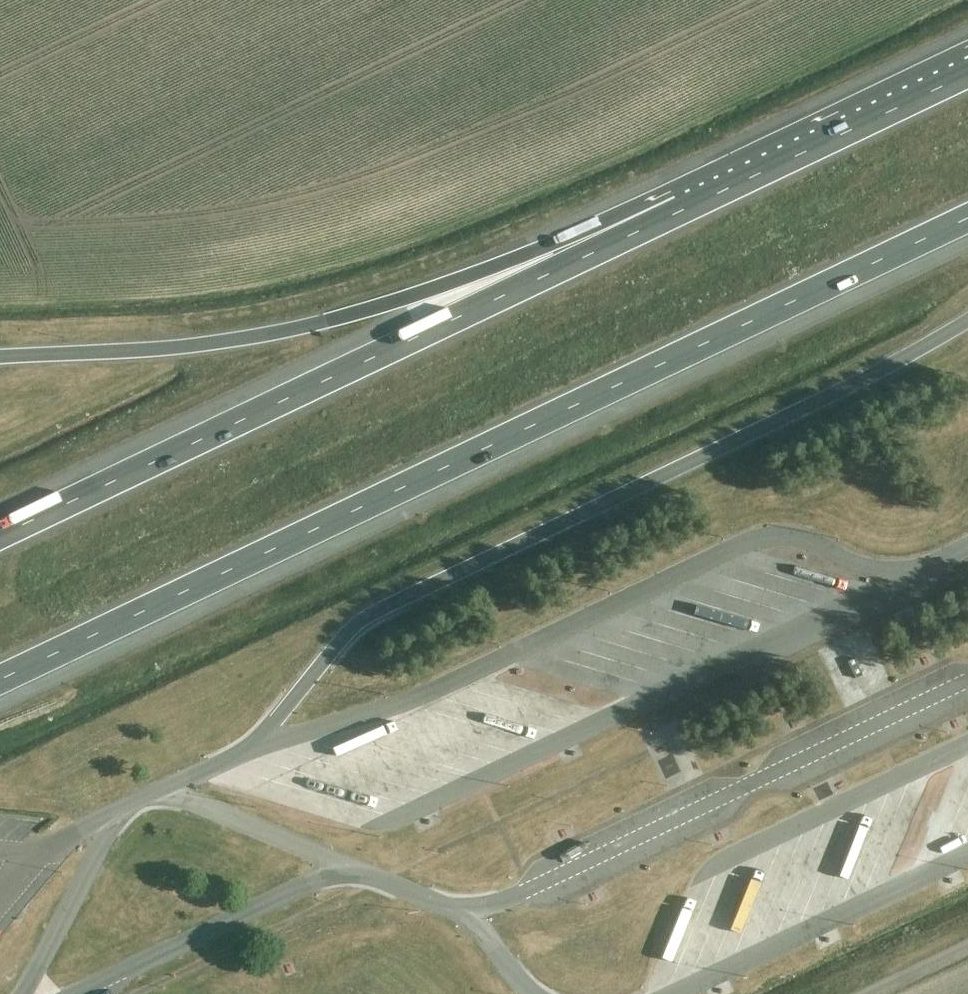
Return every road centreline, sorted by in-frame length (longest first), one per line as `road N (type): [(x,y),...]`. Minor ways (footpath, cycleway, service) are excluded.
road 1 (motorway): [(0,677),(967,218)]
road 2 (motorway): [(811,148),(0,535)]
road 3 (motorway): [(811,148),(482,273),(307,325),(183,347),(0,359)]
road 4 (motorway): [(967,73),(811,148)]

